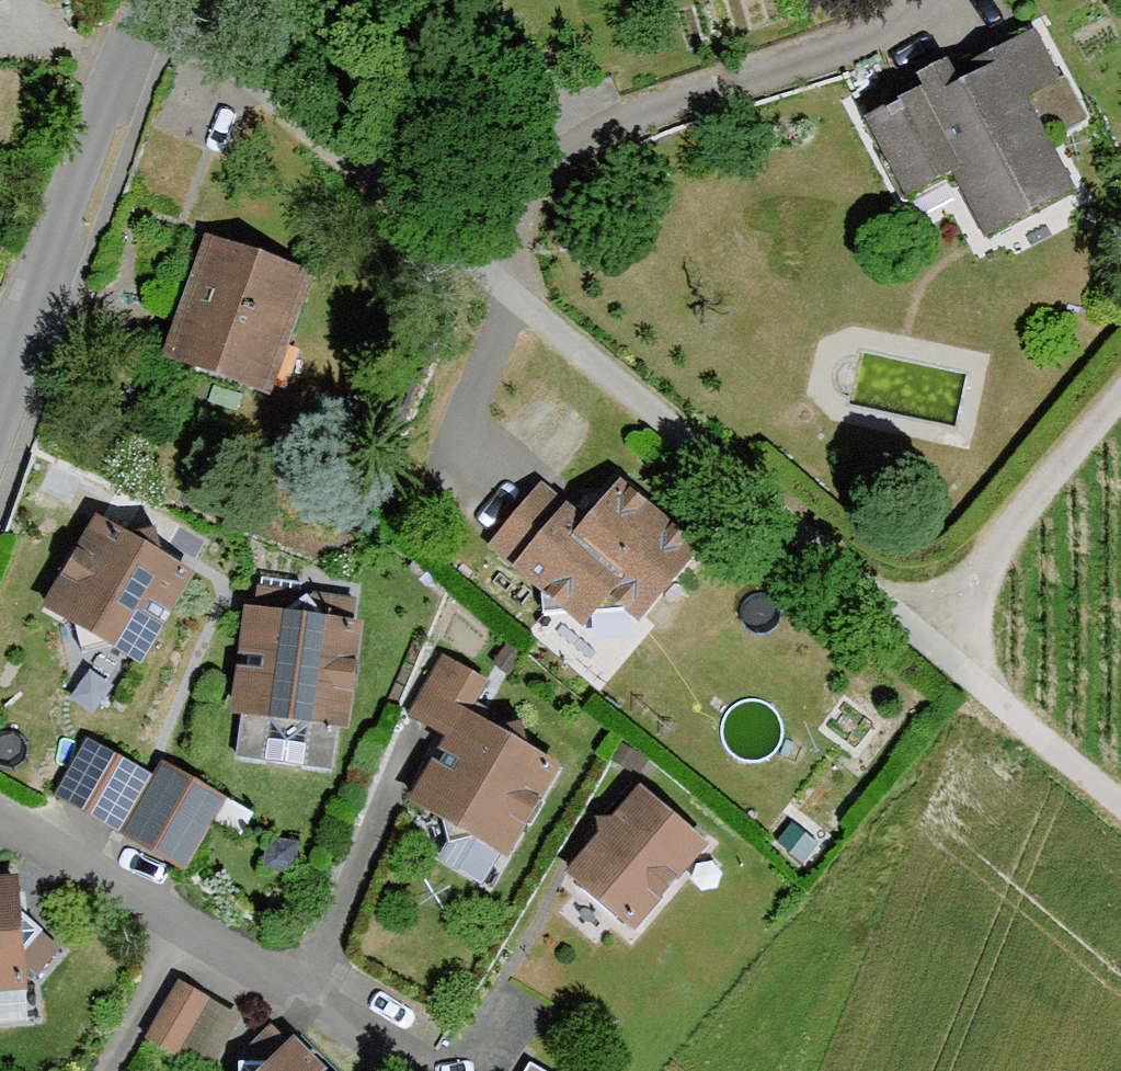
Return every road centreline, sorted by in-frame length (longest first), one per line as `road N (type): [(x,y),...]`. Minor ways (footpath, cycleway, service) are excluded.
road 1 (unclassified): [(924,640),(164,0)]
road 2 (tertiary): [(151,0),(24,347)]
road 3 (residential): [(924,640),(1120,403)]
road 4 (unclassified): [(1120,813),(924,640)]

